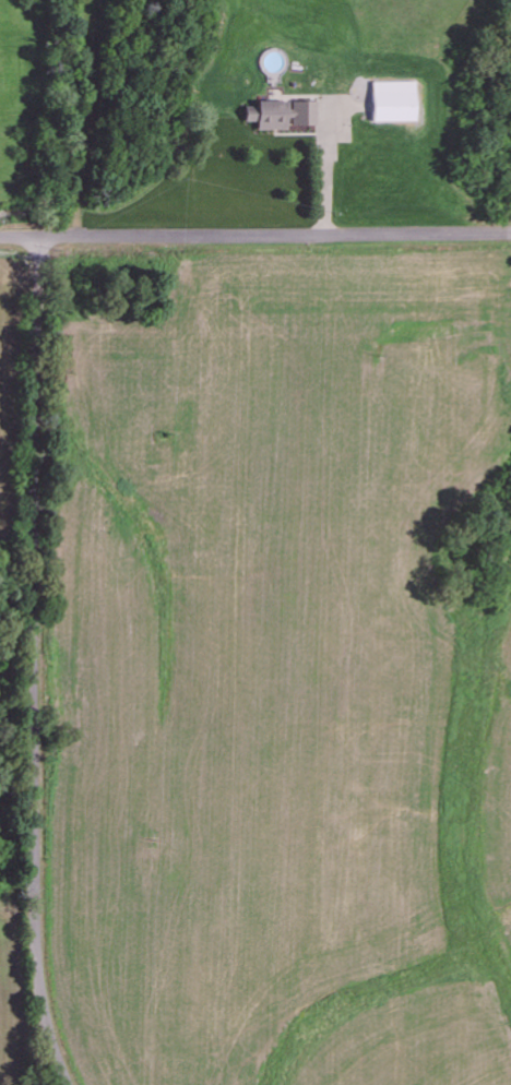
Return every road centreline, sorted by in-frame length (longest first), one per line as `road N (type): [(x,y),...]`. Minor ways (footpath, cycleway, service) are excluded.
road 1 (residential): [(70,1084),(39,962),(45,237)]
road 2 (residential): [(510,234),(0,237)]

